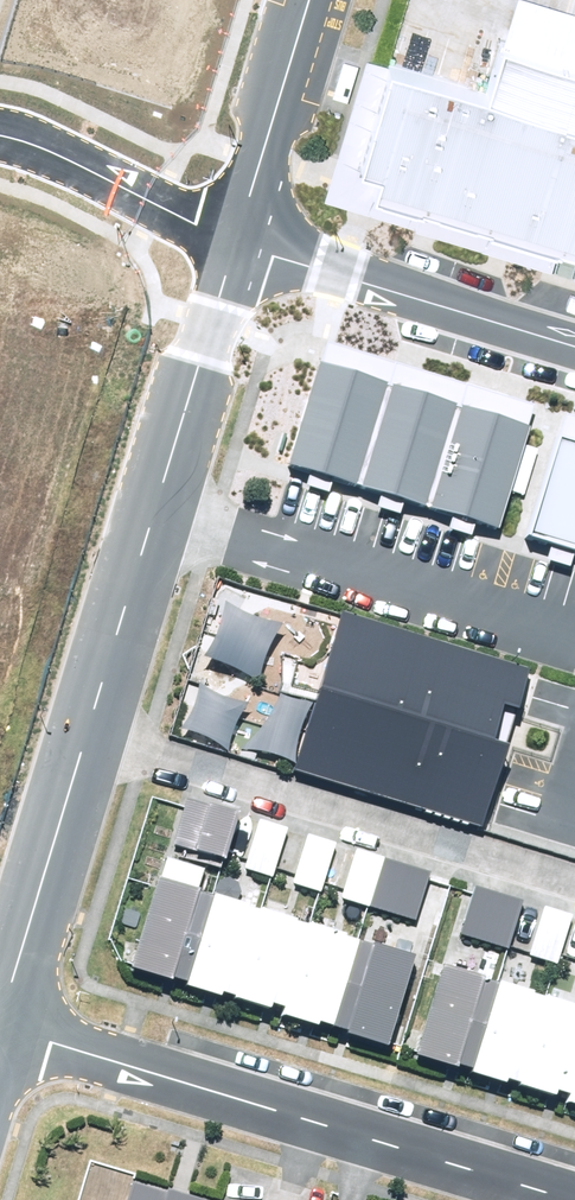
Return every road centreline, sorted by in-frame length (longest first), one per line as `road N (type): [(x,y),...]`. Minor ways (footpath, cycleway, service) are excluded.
road 1 (residential): [(0,1028),(570,1199)]
road 2 (residential): [(90,726),(574,879)]
road 3 (residential): [(240,244),(90,726)]
road 4 (unclassified): [(574,347),(240,244)]
road 5 (residential): [(90,726),(0,1021)]
road 6 (residential): [(240,244),(0,155)]
road 7 (residential): [(310,0),(240,244)]

